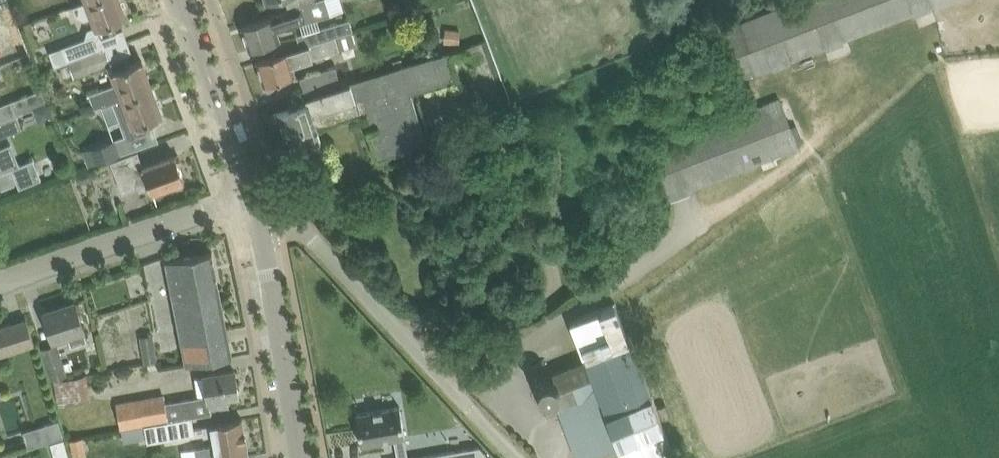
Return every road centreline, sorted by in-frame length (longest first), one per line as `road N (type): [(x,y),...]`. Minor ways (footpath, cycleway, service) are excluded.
road 1 (residential): [(521,457),(312,237),(249,203)]
road 2 (residential): [(0,280),(227,203),(249,203)]
road 3 (tertiary): [(300,457),(277,308),(249,203)]
road 4 (tertiary): [(249,203),(175,0)]

